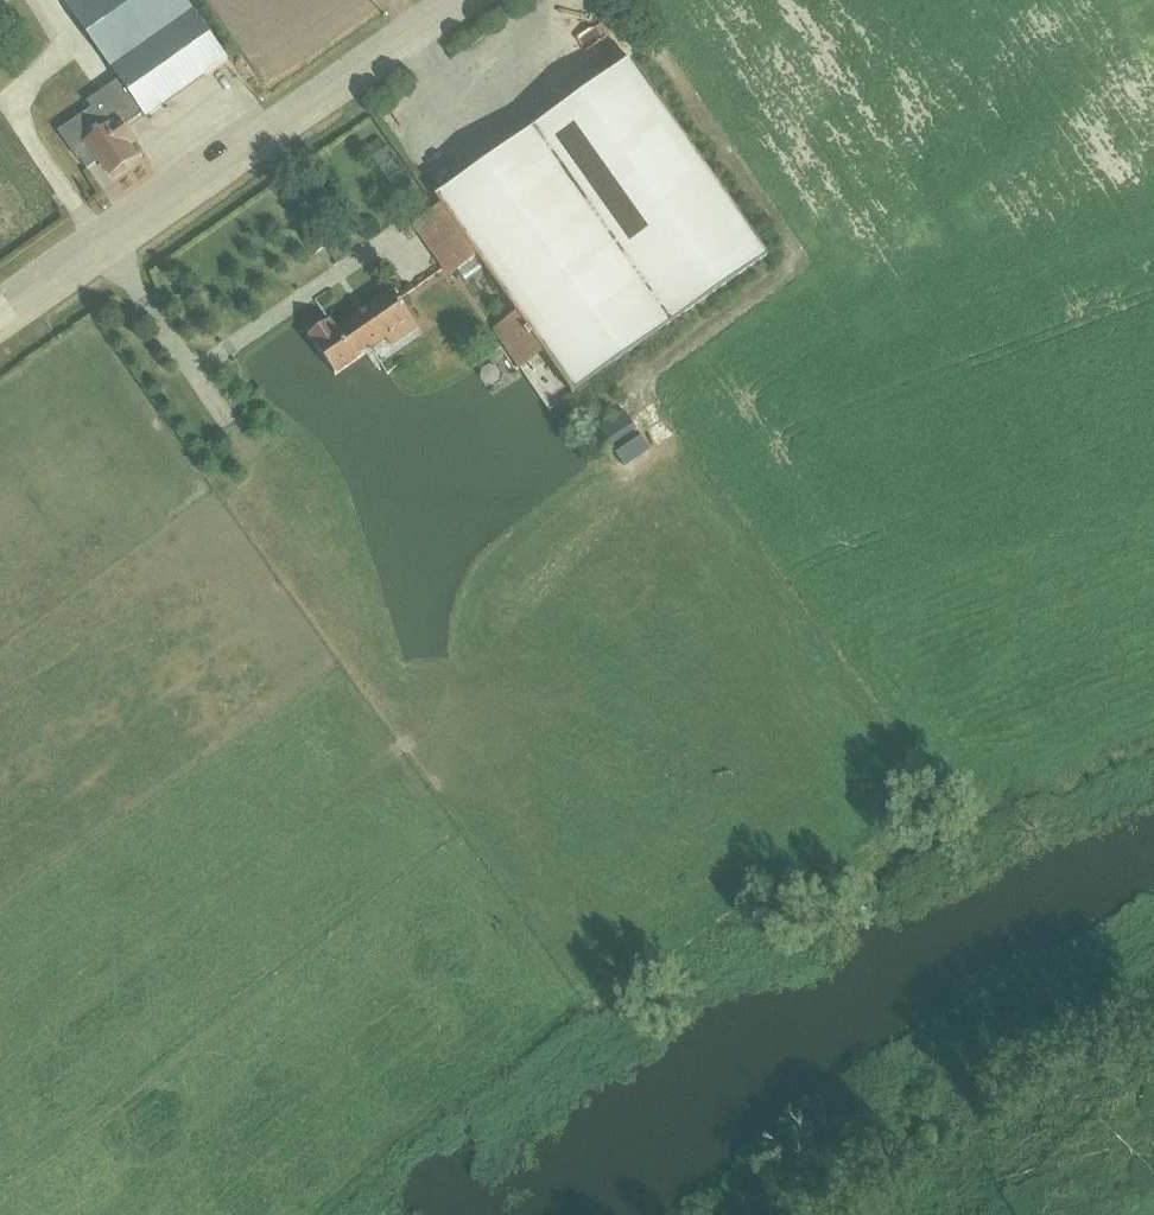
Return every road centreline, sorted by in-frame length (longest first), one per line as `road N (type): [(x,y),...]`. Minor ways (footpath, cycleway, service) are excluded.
road 1 (tertiary): [(0,313),(450,0)]

